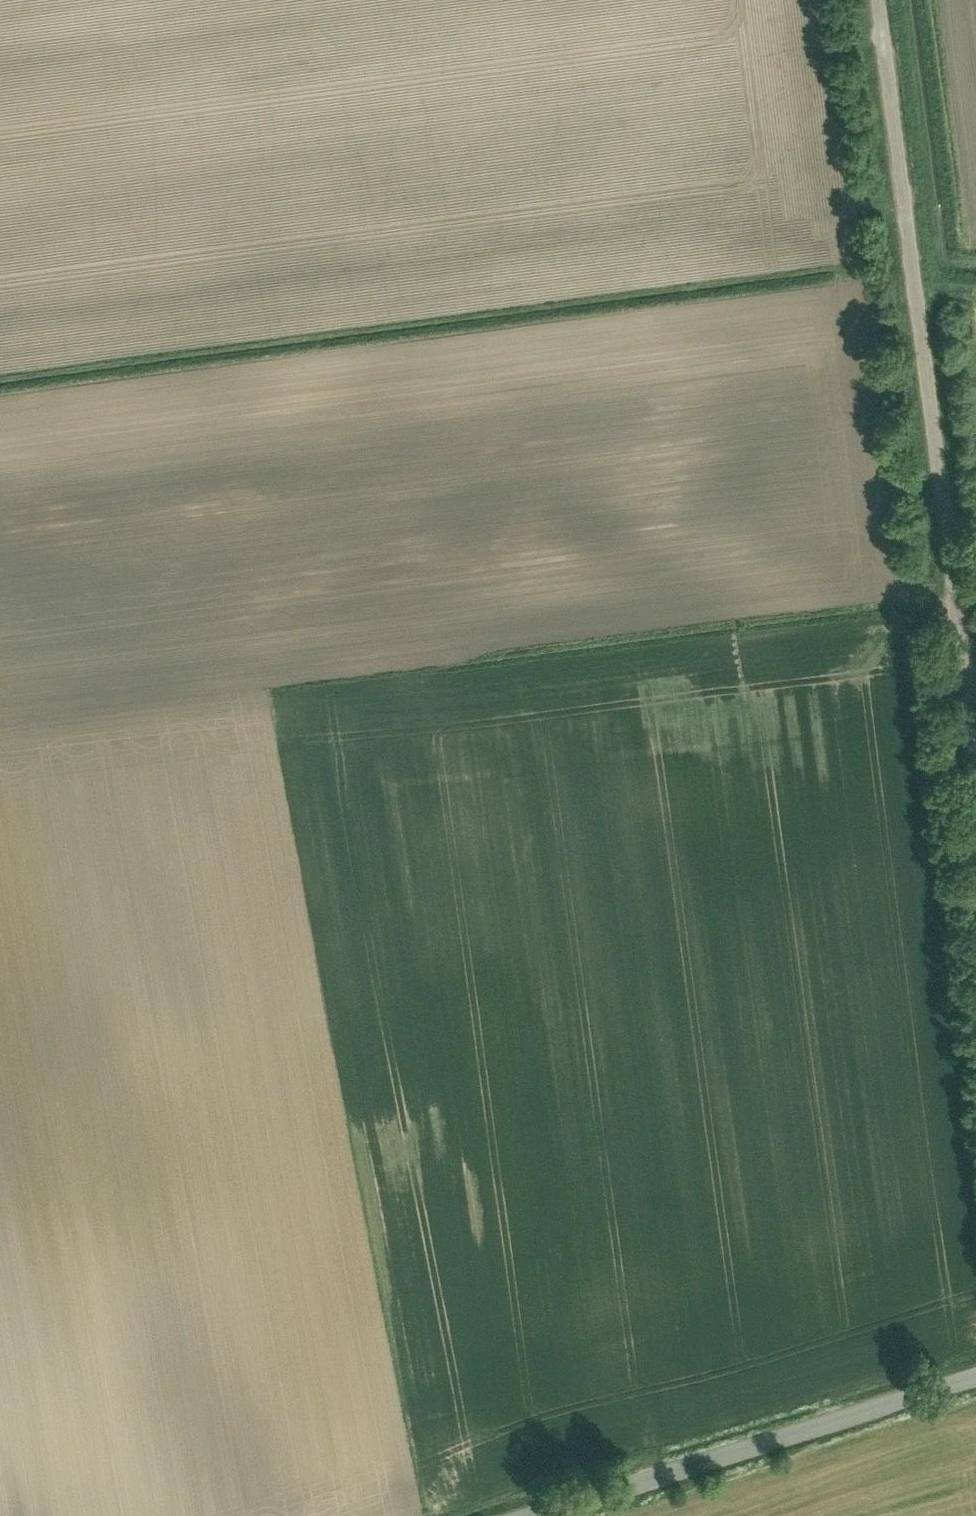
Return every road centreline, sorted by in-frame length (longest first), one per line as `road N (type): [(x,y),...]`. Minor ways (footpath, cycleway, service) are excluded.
road 1 (residential): [(879,0),(975,724)]
road 2 (residential): [(537,1515),(975,1376)]

